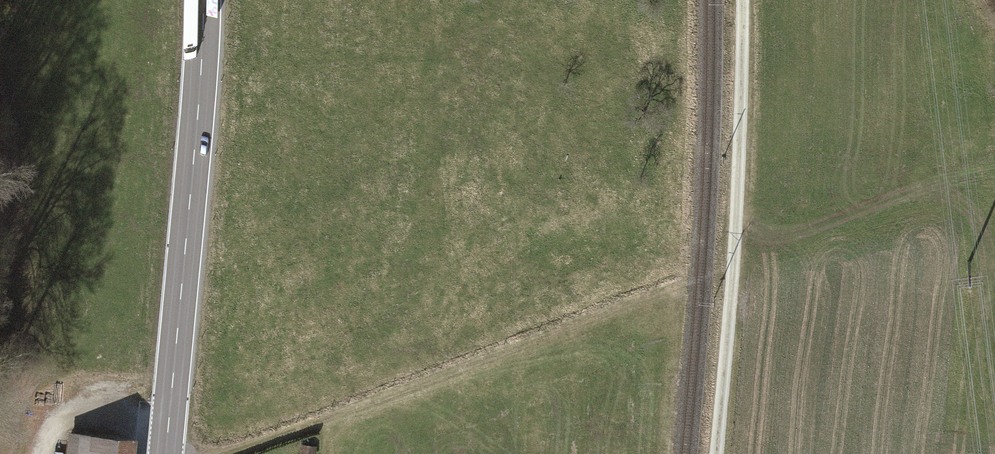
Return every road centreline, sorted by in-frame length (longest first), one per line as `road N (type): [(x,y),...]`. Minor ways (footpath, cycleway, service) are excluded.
road 1 (track): [(238,453),(675,278)]
road 2 (primary): [(166,453),(203,0)]
road 3 (track): [(708,453),(732,188),(733,0)]

